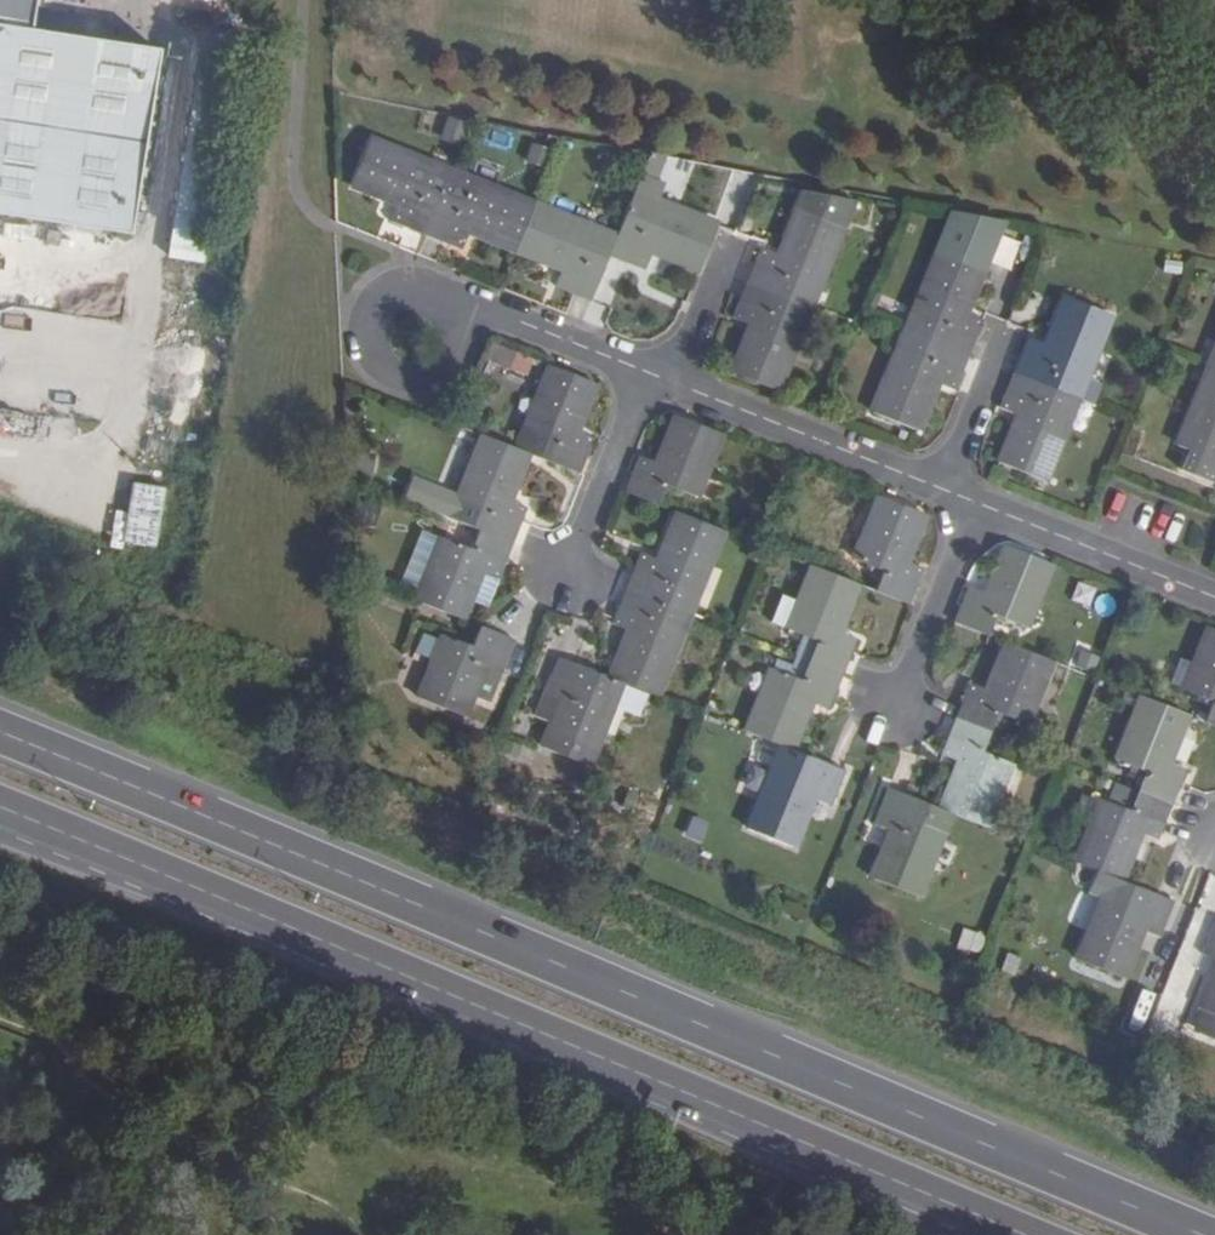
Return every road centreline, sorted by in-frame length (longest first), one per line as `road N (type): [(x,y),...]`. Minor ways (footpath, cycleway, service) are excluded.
road 1 (trunk): [(1196,1234),(0,735)]
road 2 (trunk): [(0,810),(1019,1234)]
road 3 (residential): [(454,296),(409,278),(378,292),(362,323),(369,357),(395,379),(430,380),(457,359),(462,310)]
road 4 (residential): [(678,387),(941,490)]
road 5 (residential): [(980,505),(1214,599)]
road 6 (residential): [(644,374),(560,585)]
road 7 (residential): [(980,505),(894,714)]
road 8 (residential): [(644,374),(462,310)]
road 9 (residential): [(1003,340),(941,490)]
road 10 (residential): [(735,245),(678,387)]

